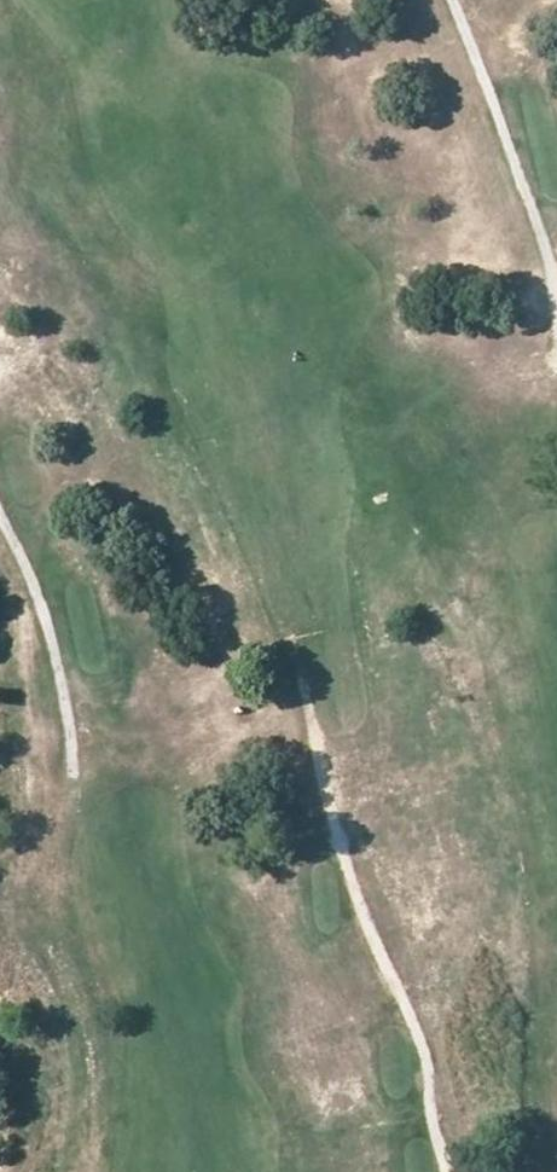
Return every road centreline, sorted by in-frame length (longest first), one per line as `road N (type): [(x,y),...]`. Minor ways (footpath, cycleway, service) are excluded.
road 1 (track): [(317,740),(341,850),(424,1043),(430,1108),(449,1171)]
road 2 (track): [(66,889),(75,854),(65,708),(0,508)]
road 3 (track): [(556,296),(453,0)]

